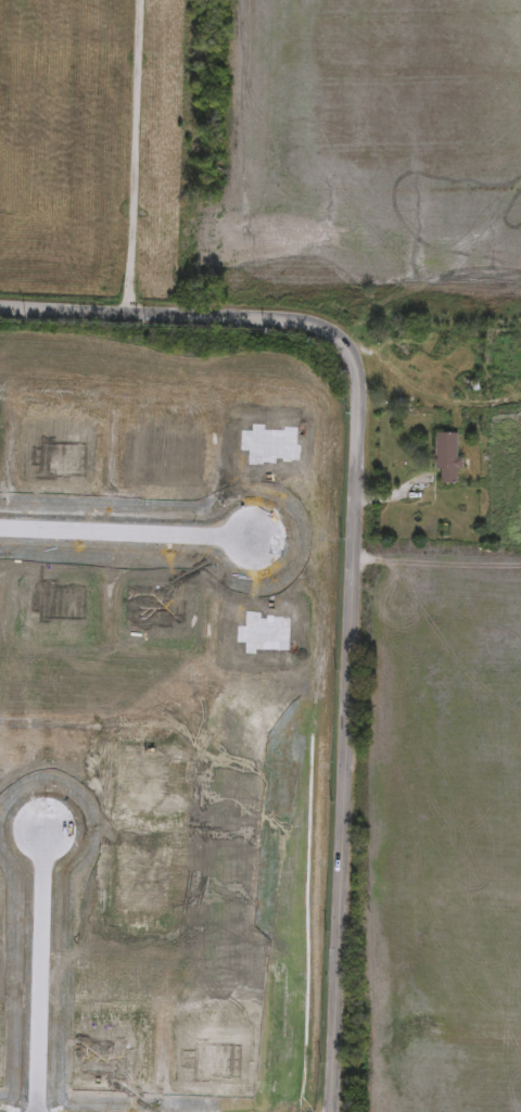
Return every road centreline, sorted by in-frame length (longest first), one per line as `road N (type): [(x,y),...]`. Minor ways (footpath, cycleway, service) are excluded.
road 1 (residential): [(0,306),(308,320),(332,332),(353,357),(356,495),(331,1111)]
road 2 (residential): [(35,1111),(43,830)]
road 3 (residential): [(0,529),(255,538)]

